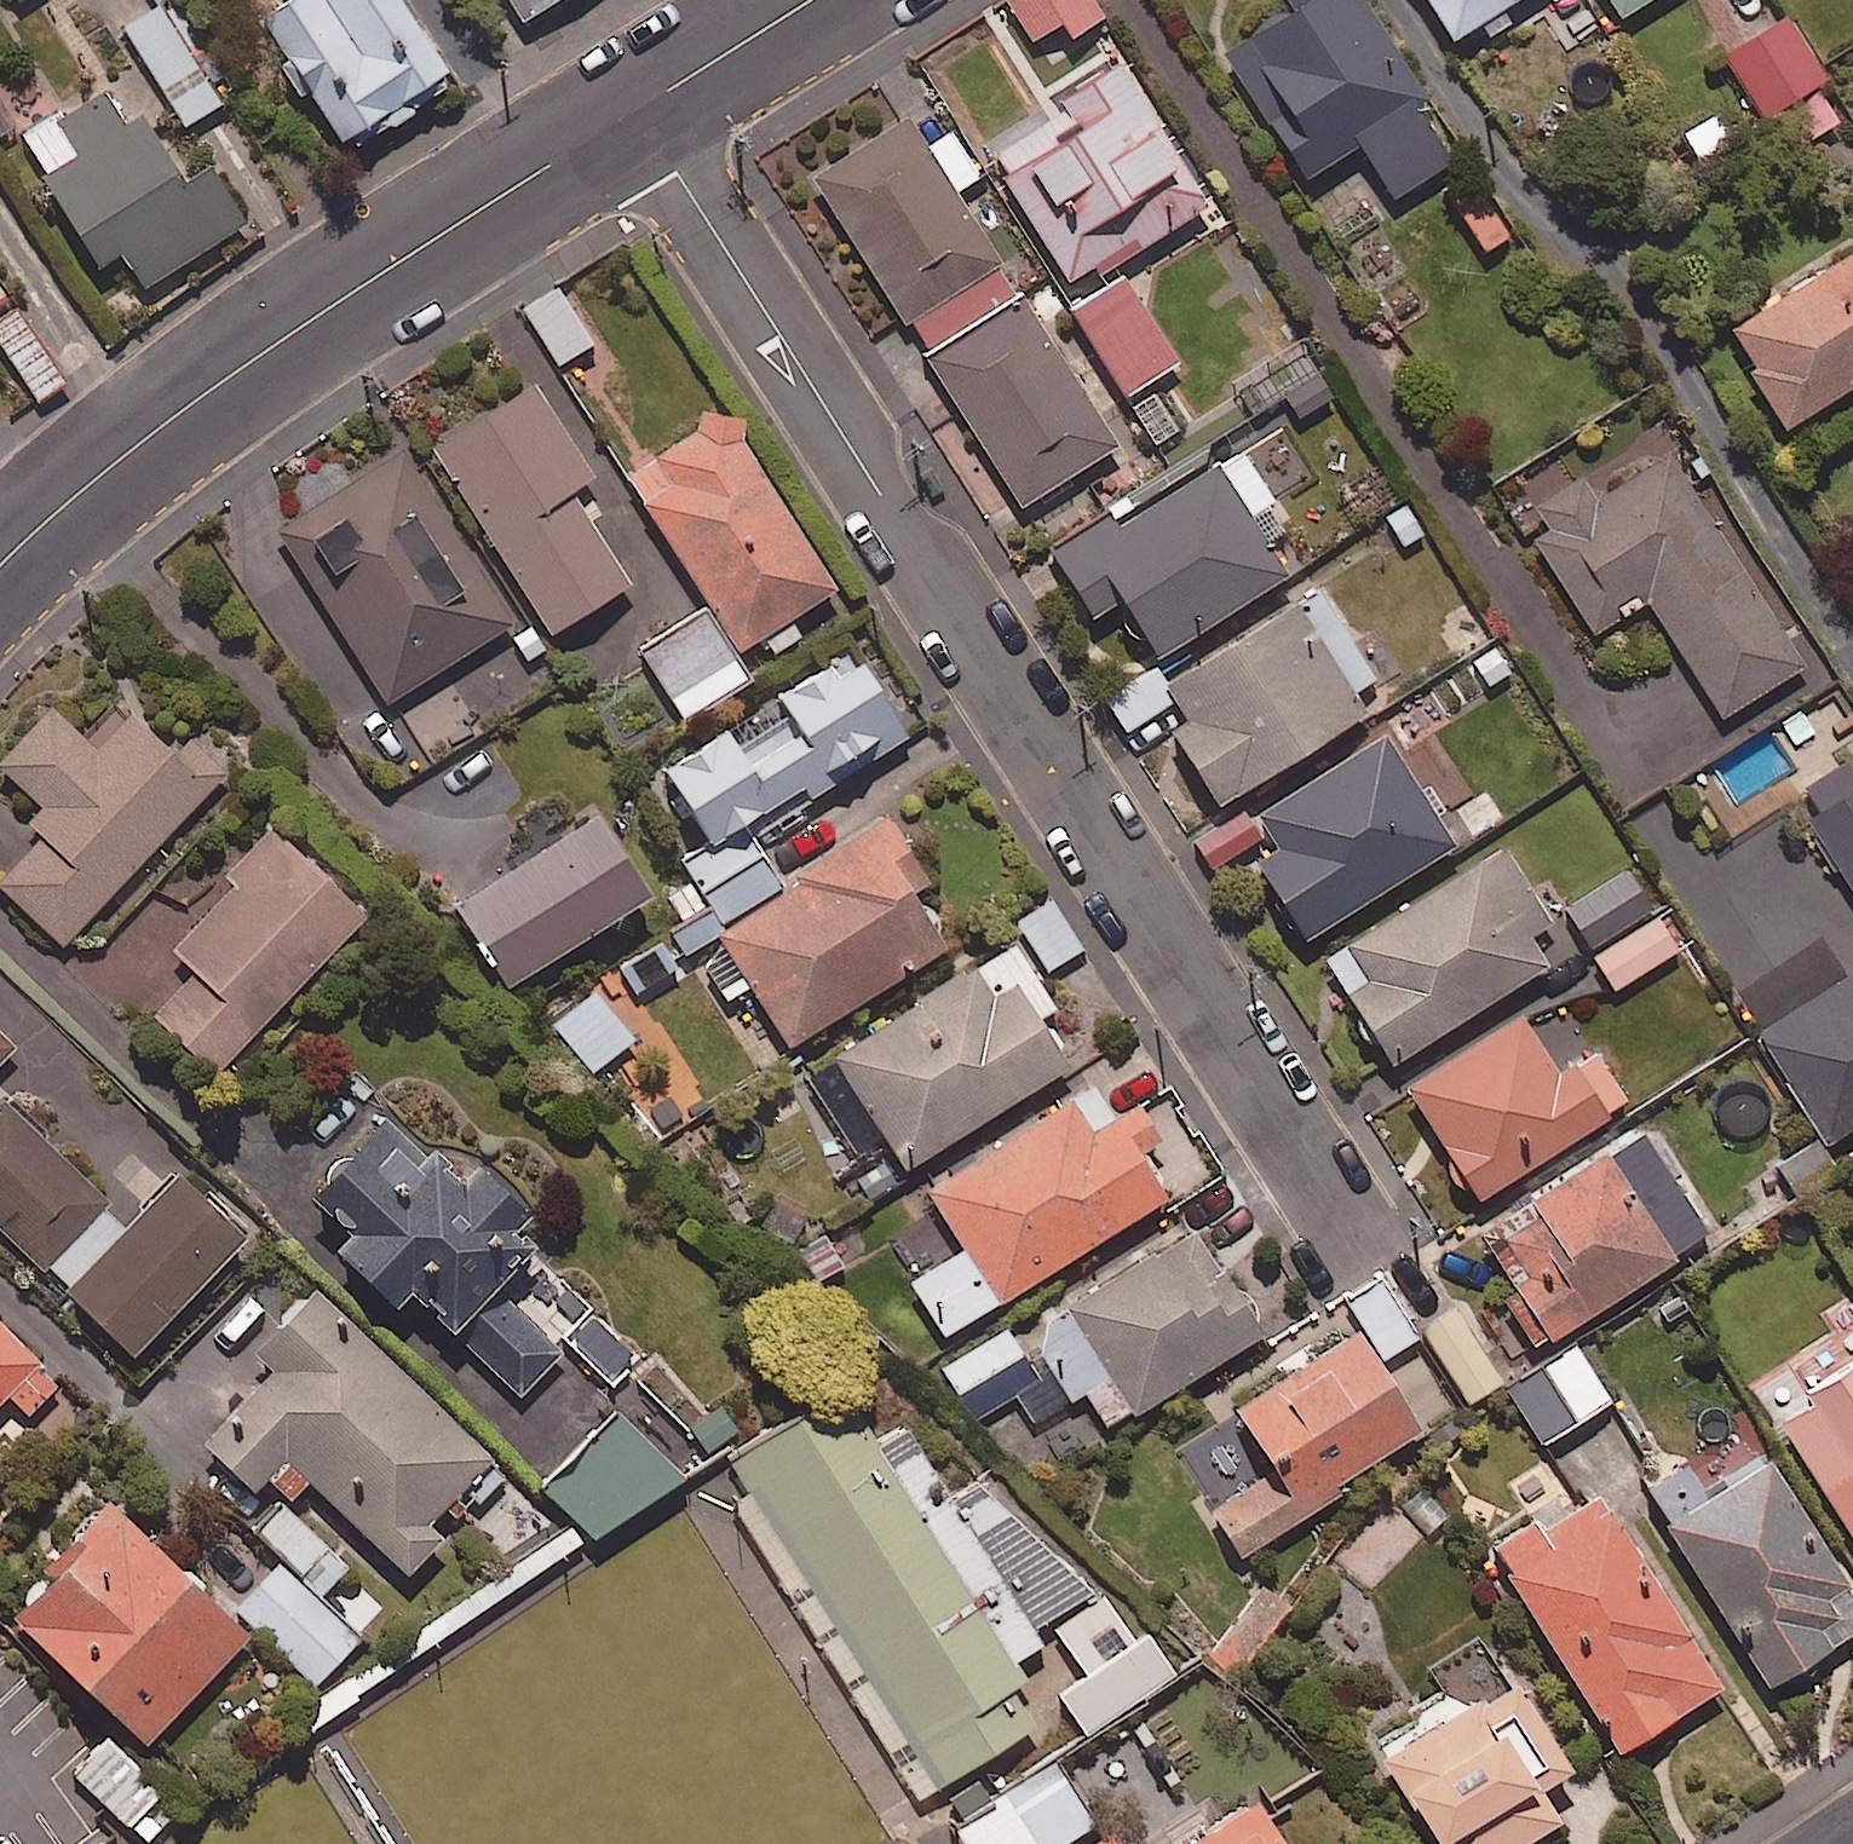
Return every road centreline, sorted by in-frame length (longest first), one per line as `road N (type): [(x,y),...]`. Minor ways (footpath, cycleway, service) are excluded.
road 1 (residential): [(638,111),(1353,1229)]
road 2 (tertiary): [(638,111),(133,444),(0,563)]
road 3 (tertiary): [(814,0),(638,111)]

